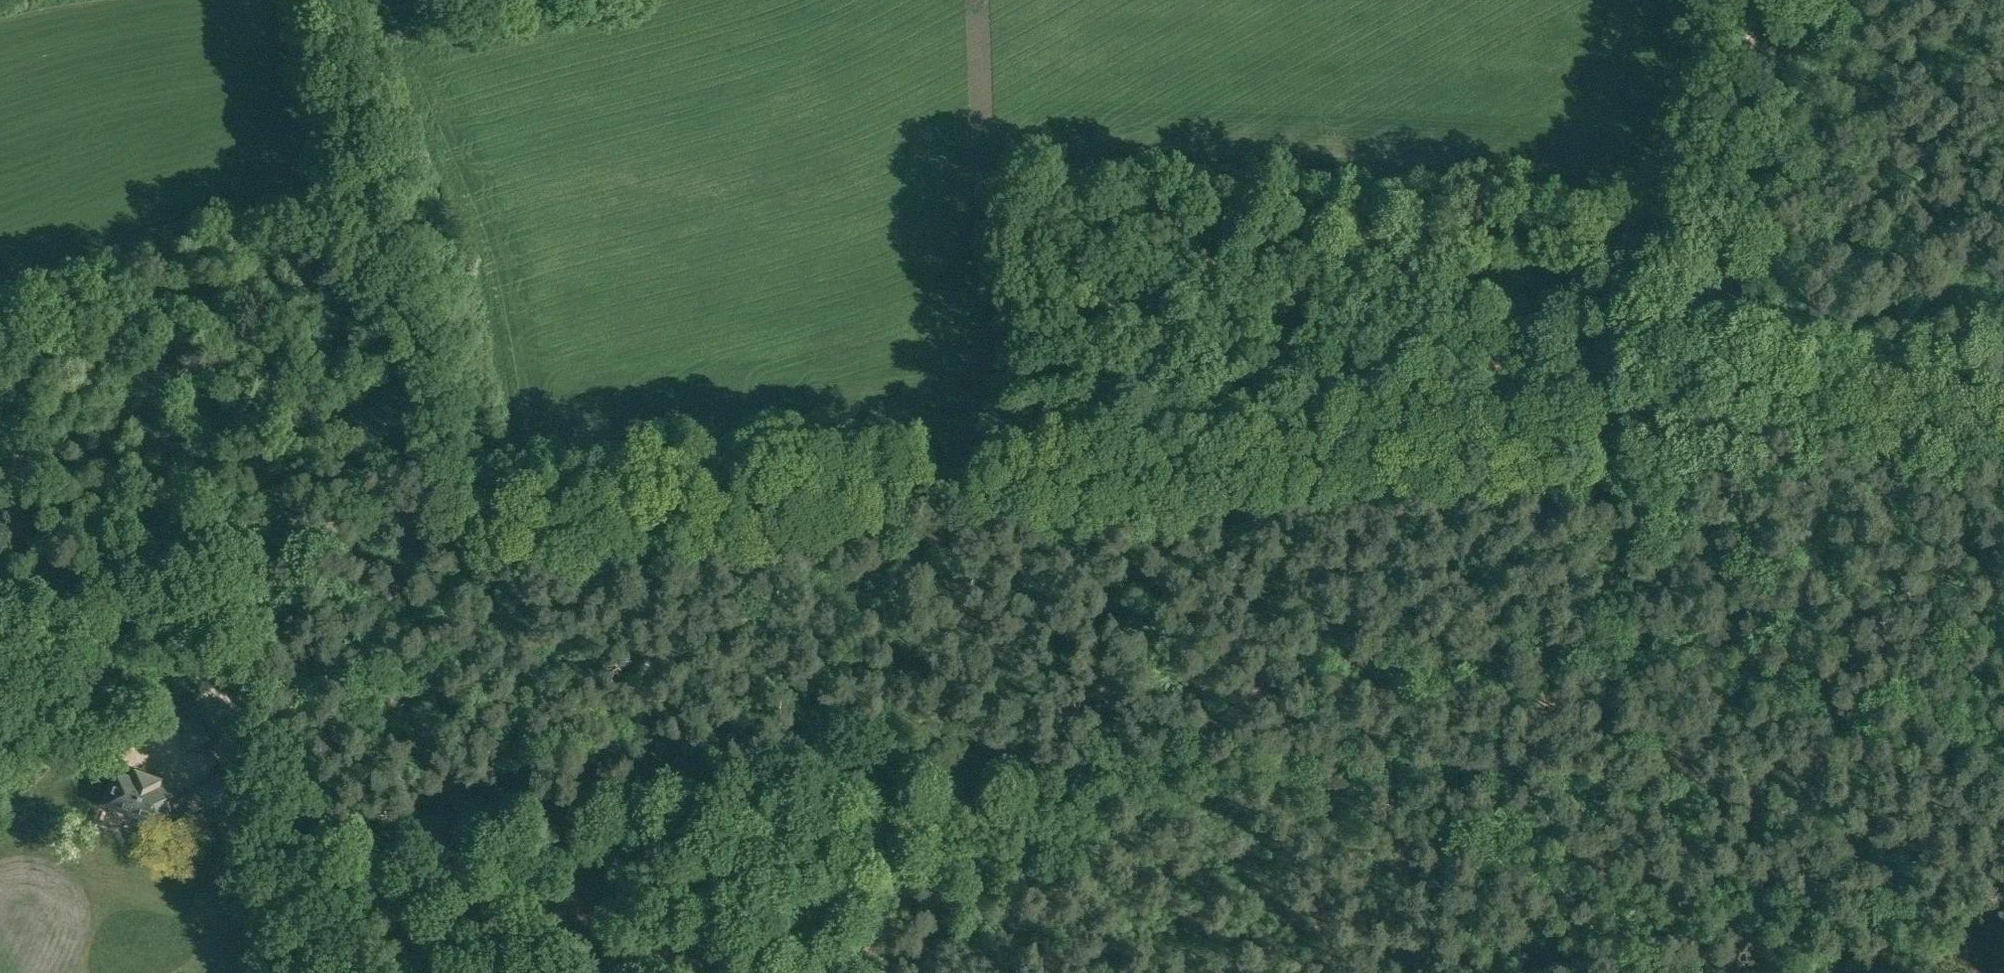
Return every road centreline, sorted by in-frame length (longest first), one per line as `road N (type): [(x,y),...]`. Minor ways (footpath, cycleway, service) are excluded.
road 1 (unclassified): [(0,594),(162,550),(1688,410),(1820,401),(2003,421)]
road 2 (track): [(1688,410),(1764,0)]

